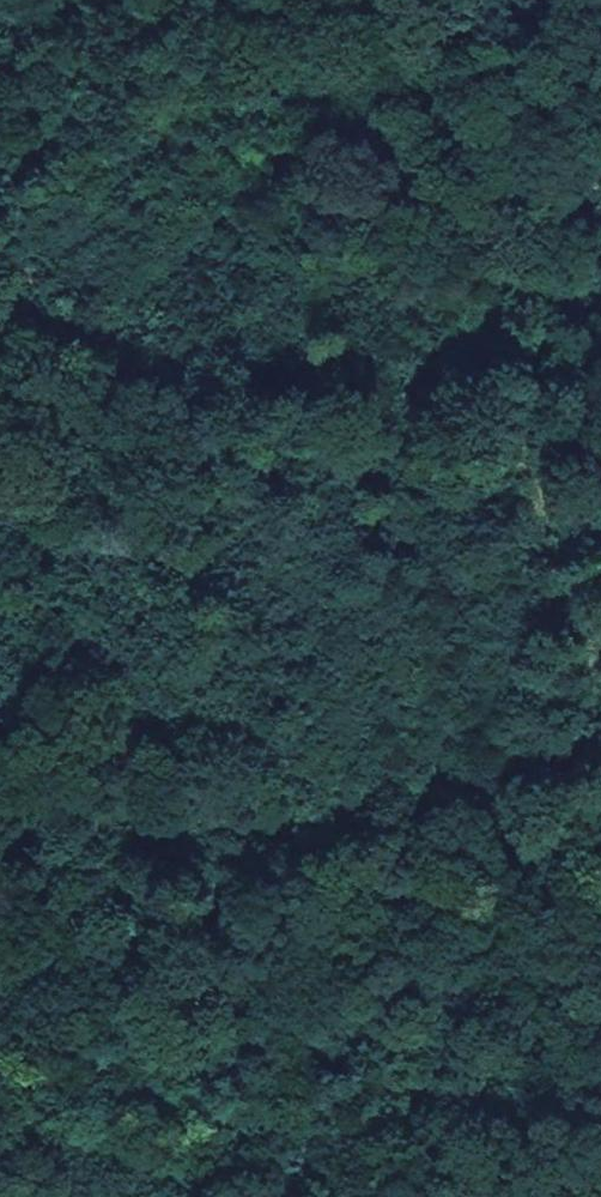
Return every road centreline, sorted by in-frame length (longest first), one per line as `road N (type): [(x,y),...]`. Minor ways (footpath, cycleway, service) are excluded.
road 1 (track): [(228,1196),(0,211)]
road 2 (track): [(600,760),(423,0)]

